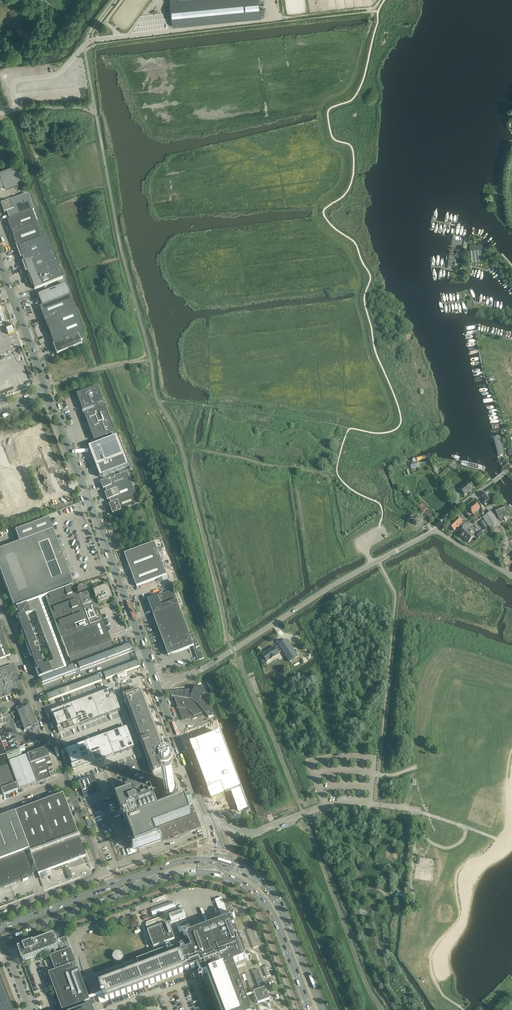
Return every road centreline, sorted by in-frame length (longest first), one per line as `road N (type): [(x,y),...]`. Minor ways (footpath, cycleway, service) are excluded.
road 1 (tertiary): [(159,685),(210,665),(435,529)]
road 2 (unclassified): [(159,685),(48,395)]
road 3 (primary): [(1,939),(169,877),(219,874)]
road 4 (unclassified): [(213,824),(253,833),(347,802),(419,811)]
road 5 (primary): [(323,1009),(276,901),(251,876),(220,862)]
road 6 (primary): [(219,874),(250,888),(271,913),(311,1009)]
road 7 (tertiary): [(159,685),(213,824)]
road 8 (unclassified): [(0,113),(15,109),(13,86),(57,75),(96,40)]
road 9 (unclassified): [(48,395),(0,268)]
road 10 (primary): [(115,884),(0,927)]

